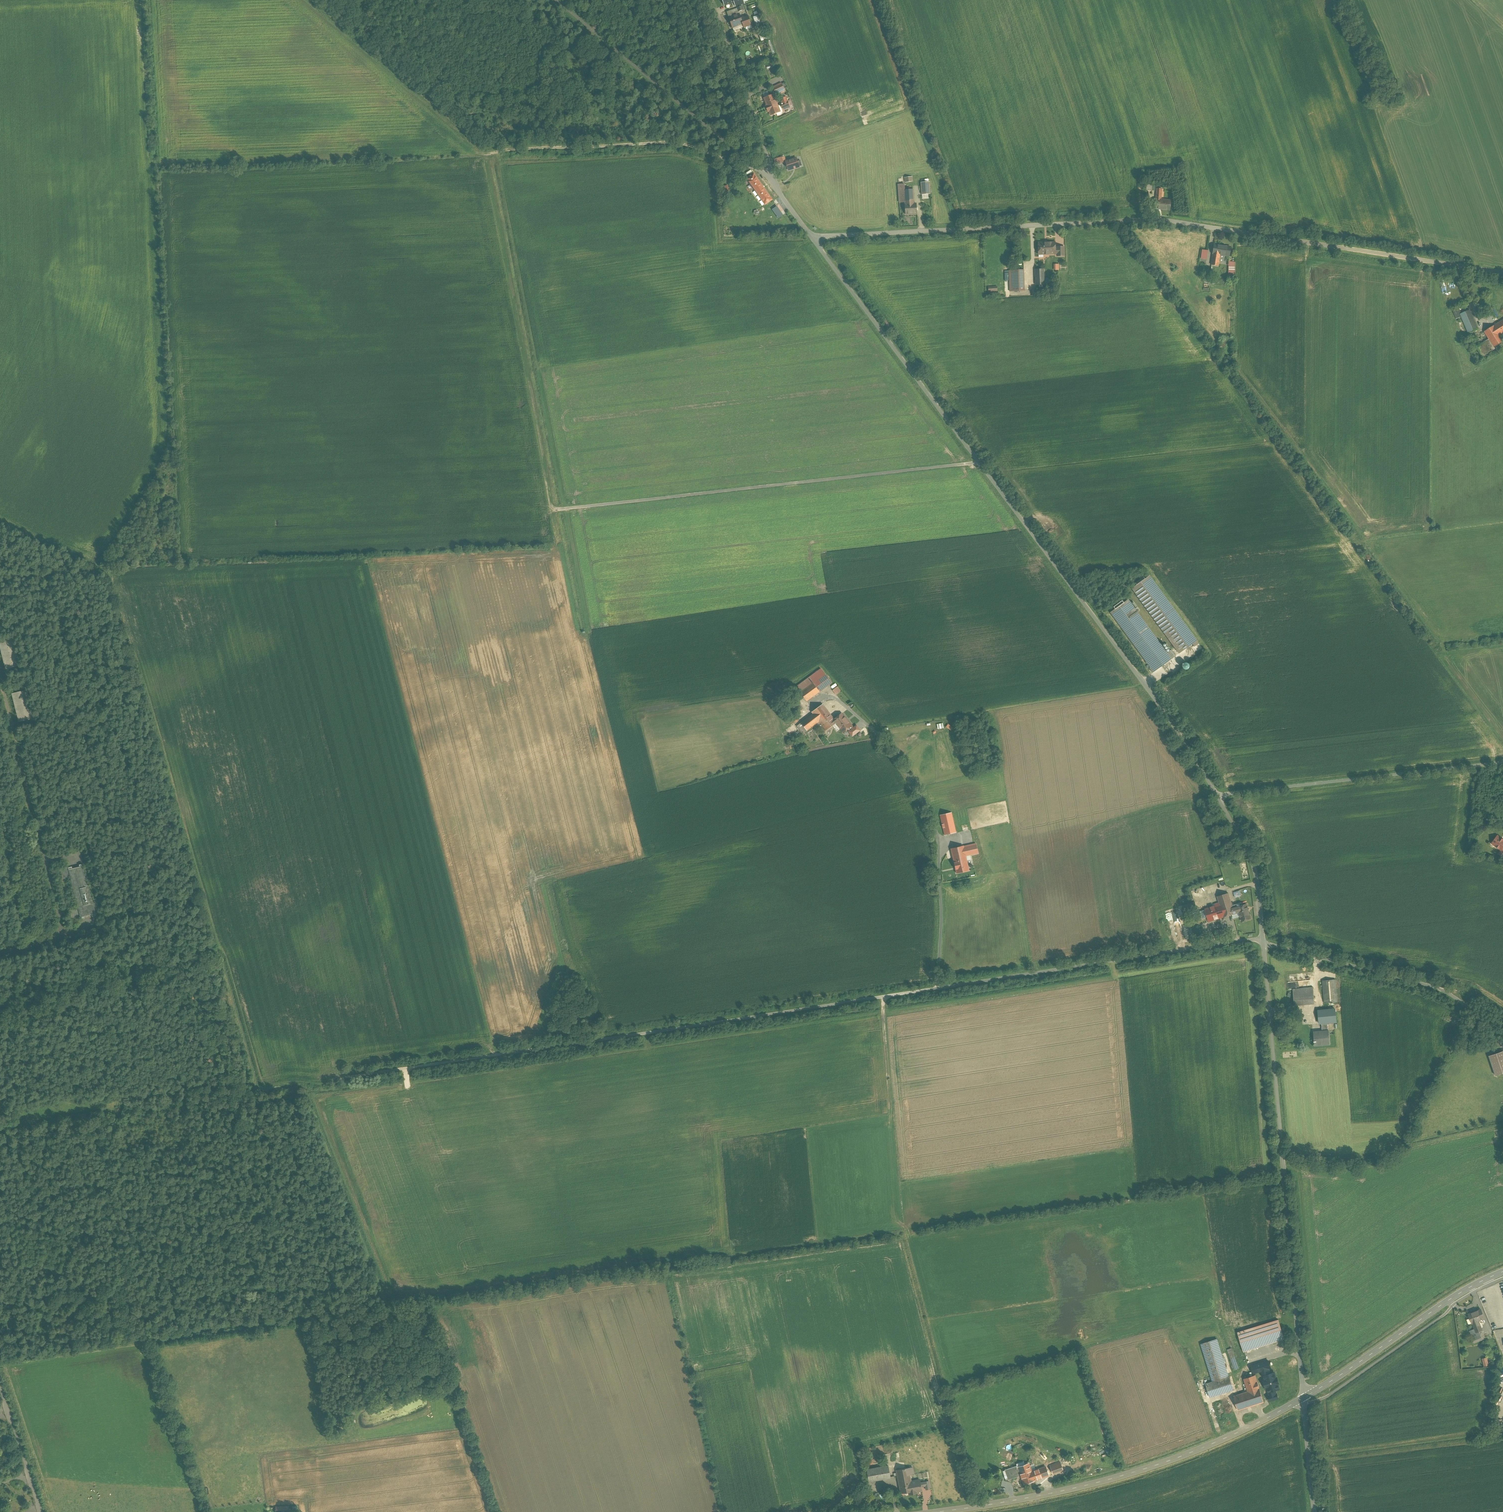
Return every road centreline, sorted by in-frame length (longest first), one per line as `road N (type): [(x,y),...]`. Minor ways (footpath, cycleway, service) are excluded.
road 1 (unclassified): [(1263,943),(348,1077)]
road 2 (unclassified): [(1502,272),(1164,221),(811,238)]
road 3 (unclassified): [(811,238),(1152,695),(1218,796)]
road 4 (unclassified): [(1263,943),(1309,1394)]
road 5 (track): [(978,462),(555,510)]
road 6 (tertiary): [(1303,1398),(1237,1433),(1125,1475),(937,1511)]
road 7 (unclassified): [(0,679),(61,928),(48,944),(0,955)]
road 8 (unclassified): [(1218,796),(1502,763)]
road 9 (unclassified): [(712,0),(774,179),(811,238)]
road 10 (tertiary): [(1502,1271),(1309,1394)]
road 11 (unclassified): [(1502,1031),(1439,989),(1318,957)]
road 12 (unclassified): [(1218,796),(1254,868),(1263,943)]

